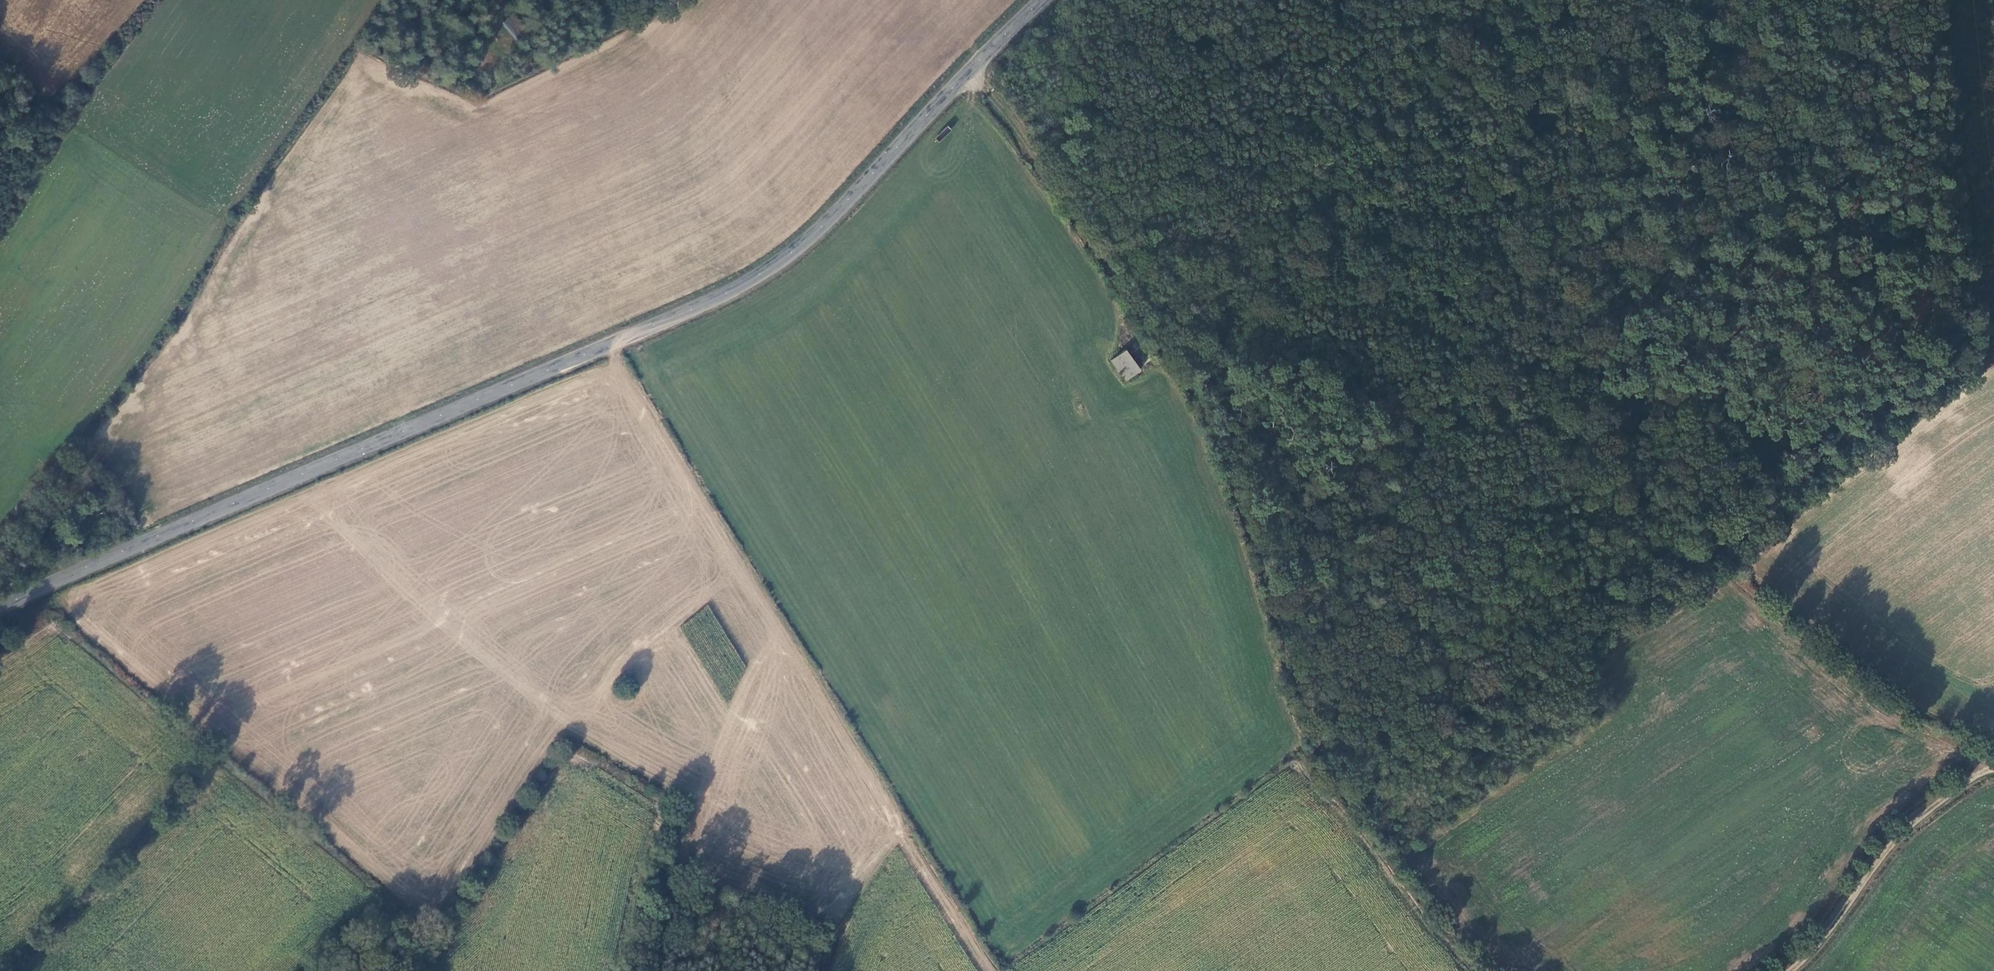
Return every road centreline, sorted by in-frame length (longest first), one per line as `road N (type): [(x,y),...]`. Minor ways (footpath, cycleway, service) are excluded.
road 1 (tertiary): [(1043,0),(831,218),(760,277),(0,607)]
road 2 (track): [(1993,773),(1899,840),(1796,970)]
road 3 (track): [(961,81),(989,93),(1083,232)]

